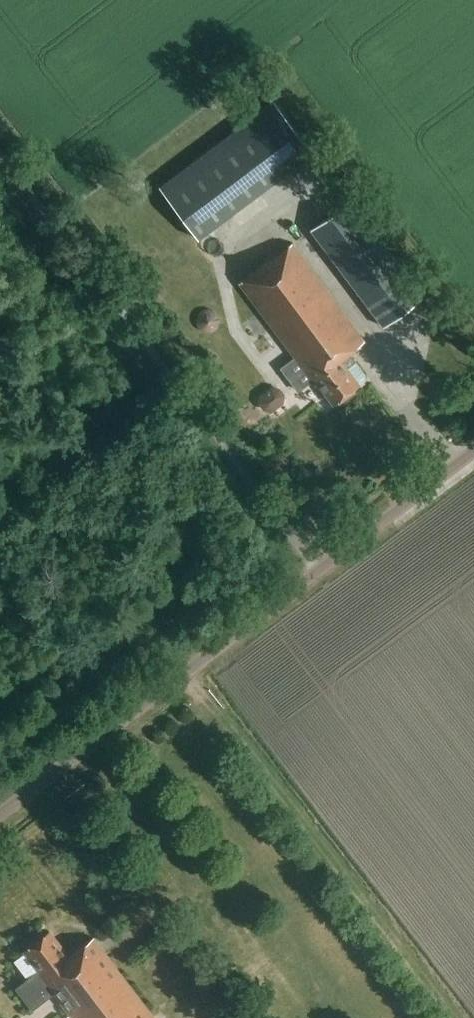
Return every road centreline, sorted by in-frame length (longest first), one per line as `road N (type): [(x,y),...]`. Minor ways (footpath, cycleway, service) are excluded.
road 1 (unclassified): [(0,814),(473,452)]
road 2 (track): [(0,195),(298,586)]

